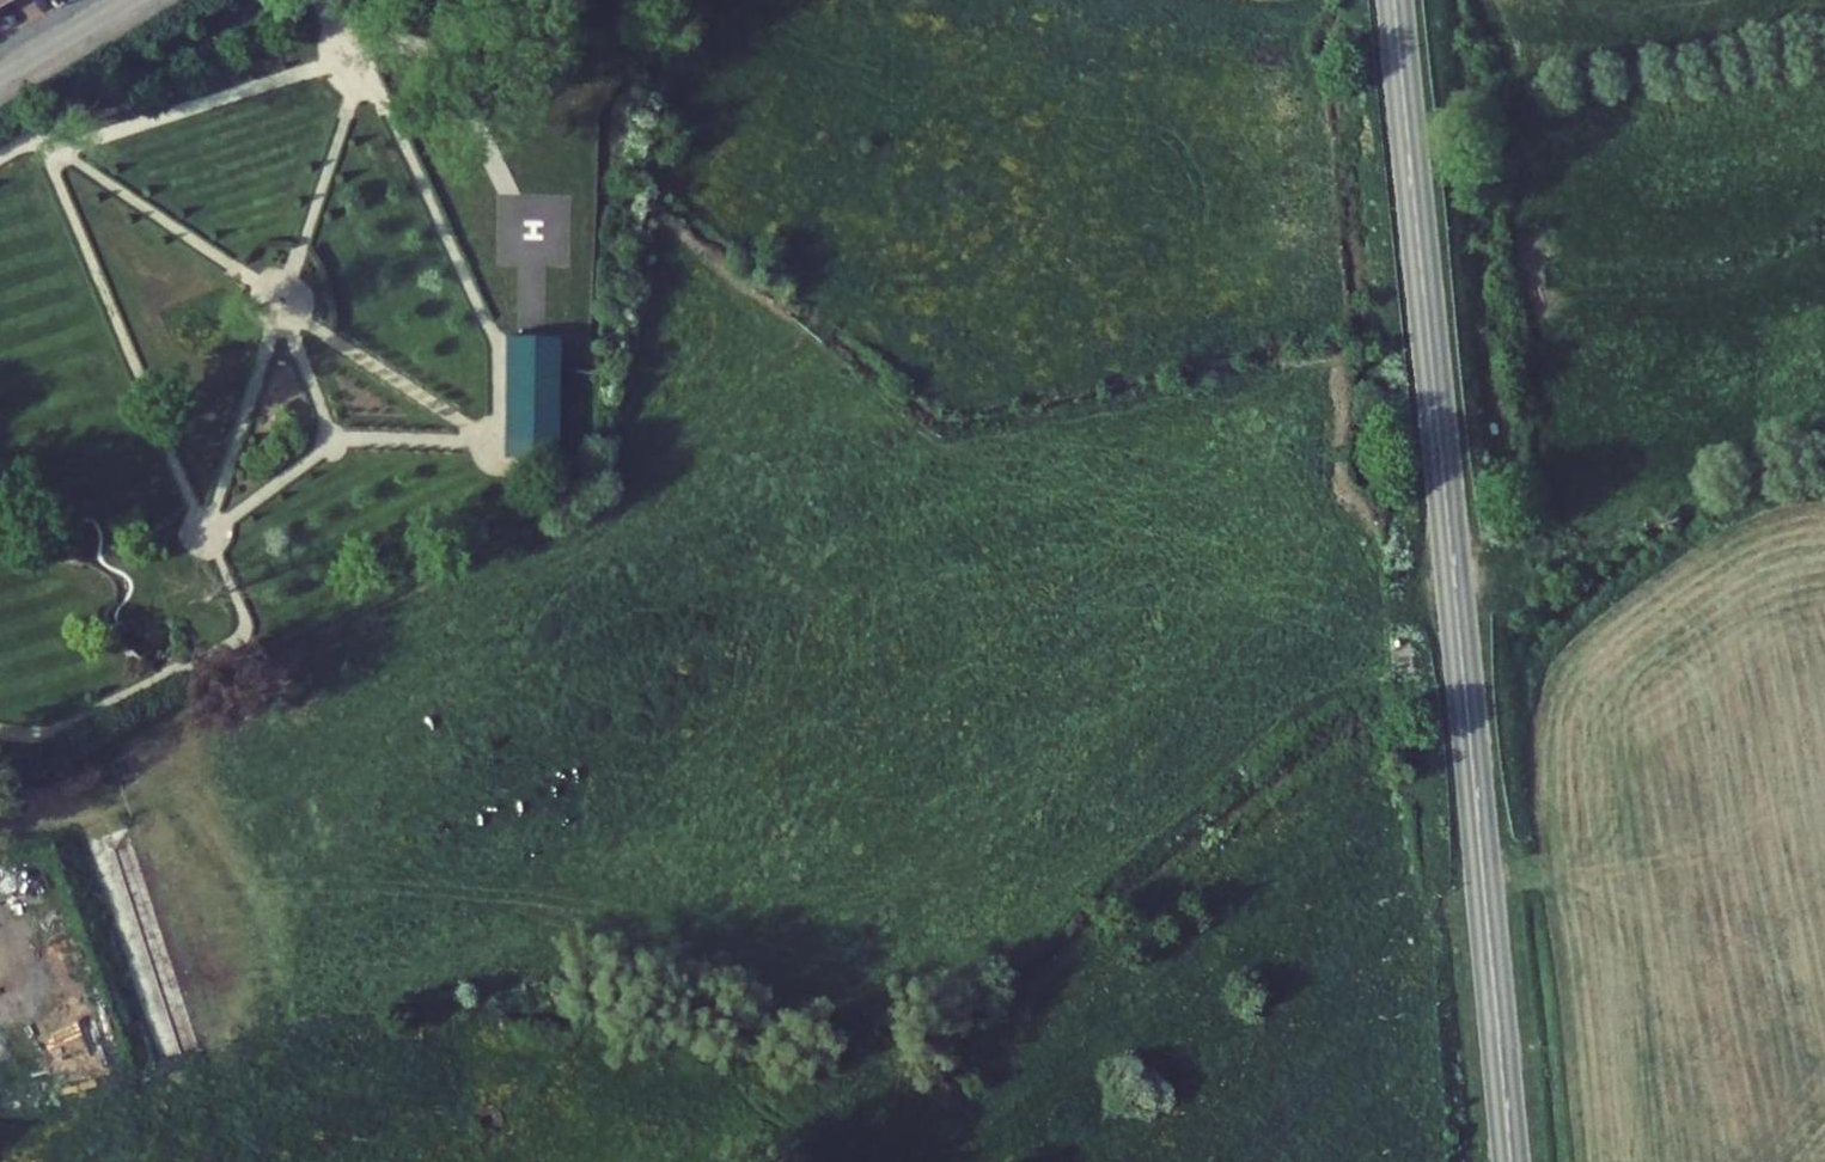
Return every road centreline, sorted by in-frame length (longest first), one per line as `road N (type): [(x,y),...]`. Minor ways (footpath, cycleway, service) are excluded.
road 1 (tertiary): [(1395,0),(1512,1161)]
road 2 (residential): [(0,82),(141,0)]

